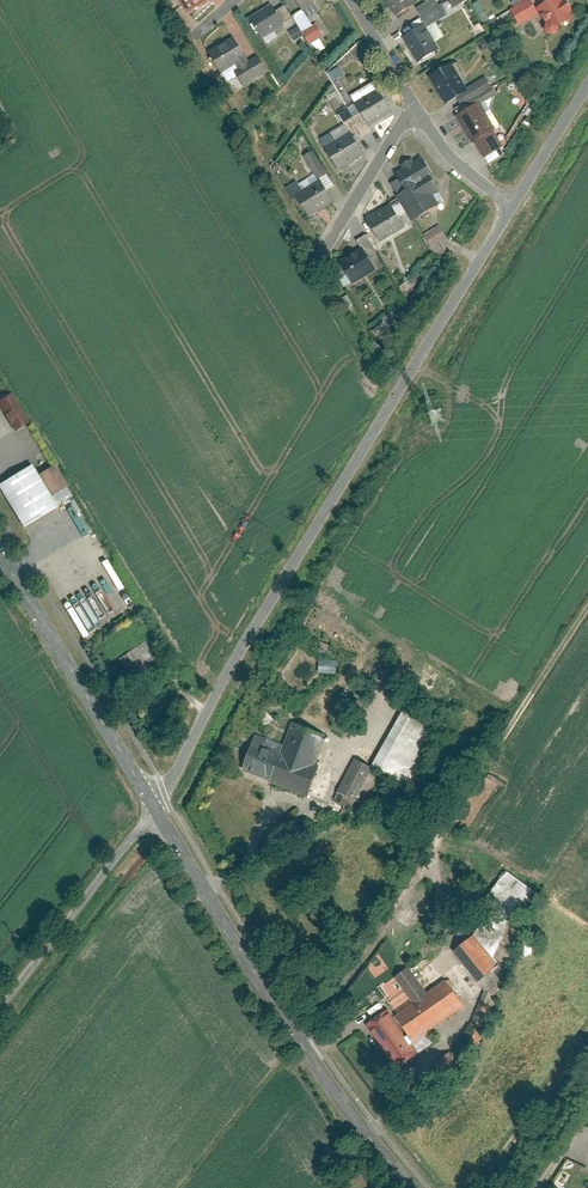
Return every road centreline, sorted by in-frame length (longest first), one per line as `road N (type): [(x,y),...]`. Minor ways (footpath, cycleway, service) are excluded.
road 1 (residential): [(511,207),(157,806)]
road 2 (tertiary): [(157,806),(288,1025),(376,1152),(411,1187)]
road 3 (tertiary): [(0,548),(157,806)]
road 4 (track): [(0,1007),(157,806)]
road 5 (residential): [(328,243),(414,109)]
road 6 (residential): [(511,207),(587,86)]
road 7 (residential): [(414,109),(436,147),(511,207)]
road 8 (residential): [(349,0),(414,109)]

